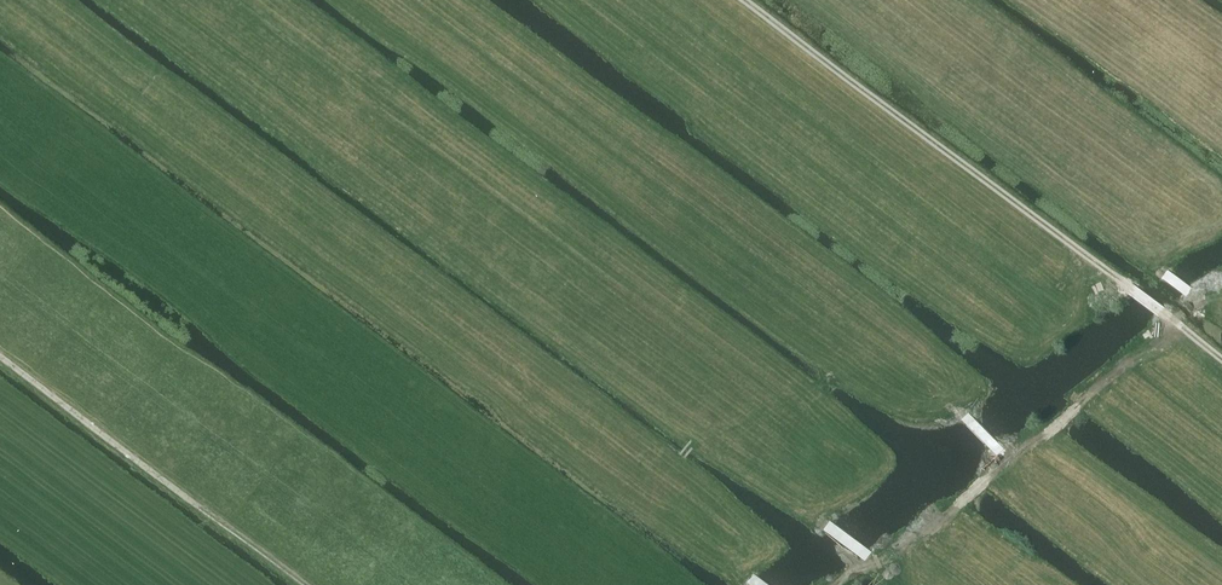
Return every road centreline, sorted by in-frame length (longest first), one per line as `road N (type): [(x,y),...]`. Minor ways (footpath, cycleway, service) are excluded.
road 1 (track): [(833,584),(1053,433),(1221,283)]
road 2 (track): [(307,584),(0,353)]

